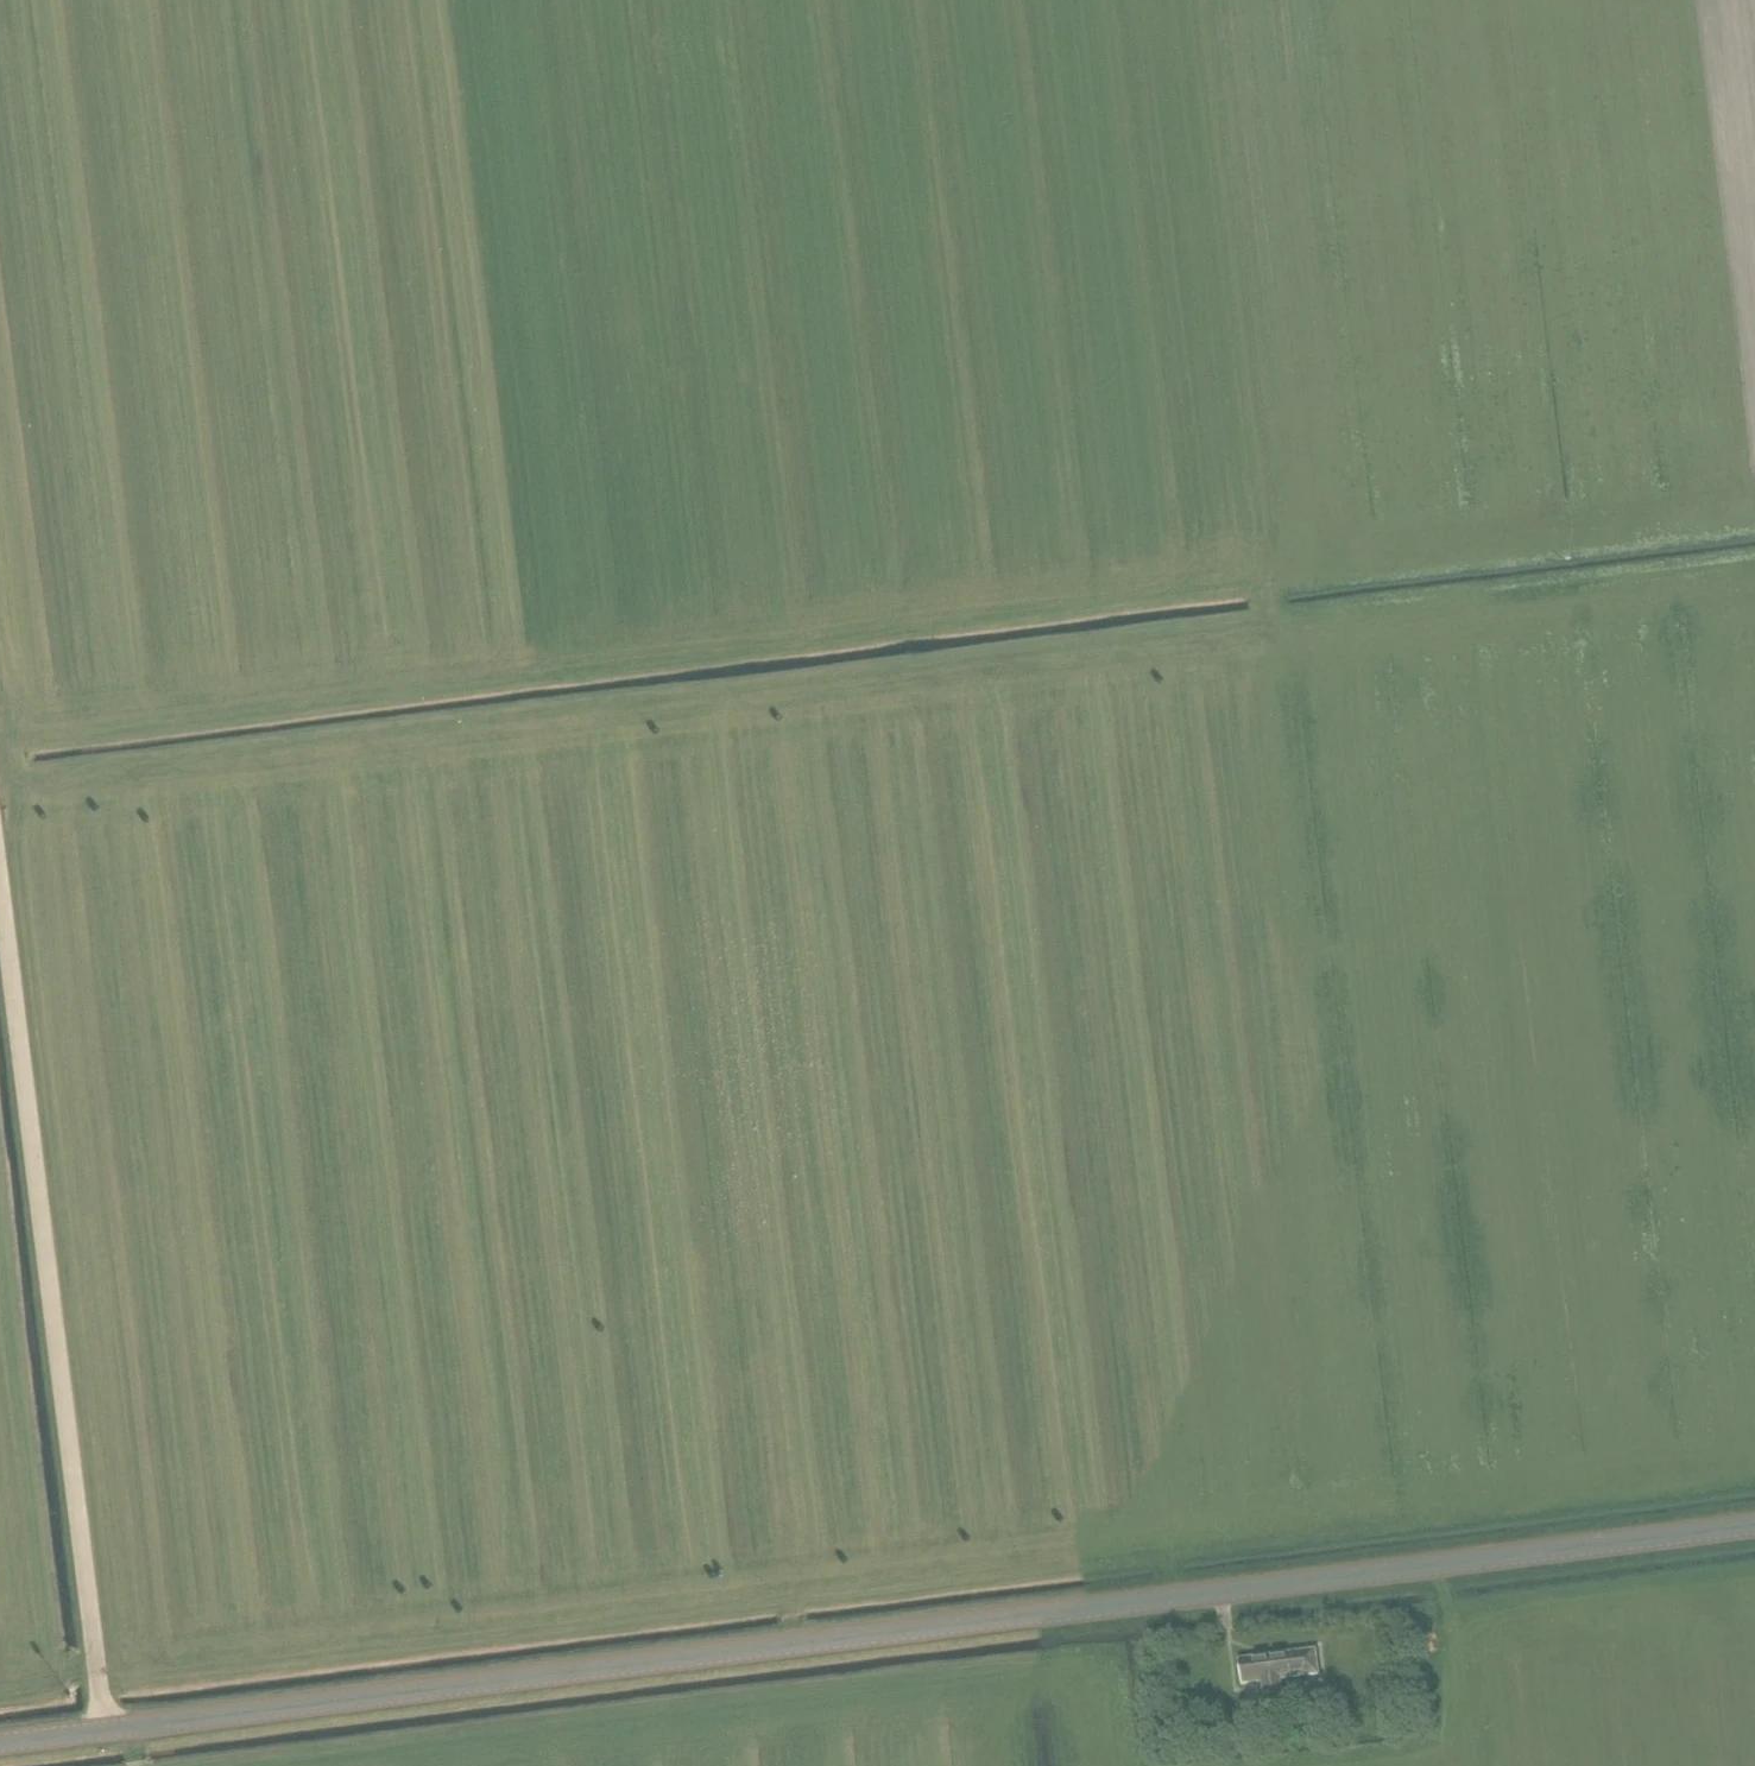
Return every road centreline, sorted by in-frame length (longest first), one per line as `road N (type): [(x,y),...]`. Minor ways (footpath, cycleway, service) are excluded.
road 1 (tertiary): [(107,1732),(1754,1524)]
road 2 (unclassified): [(107,1732),(0,863)]

